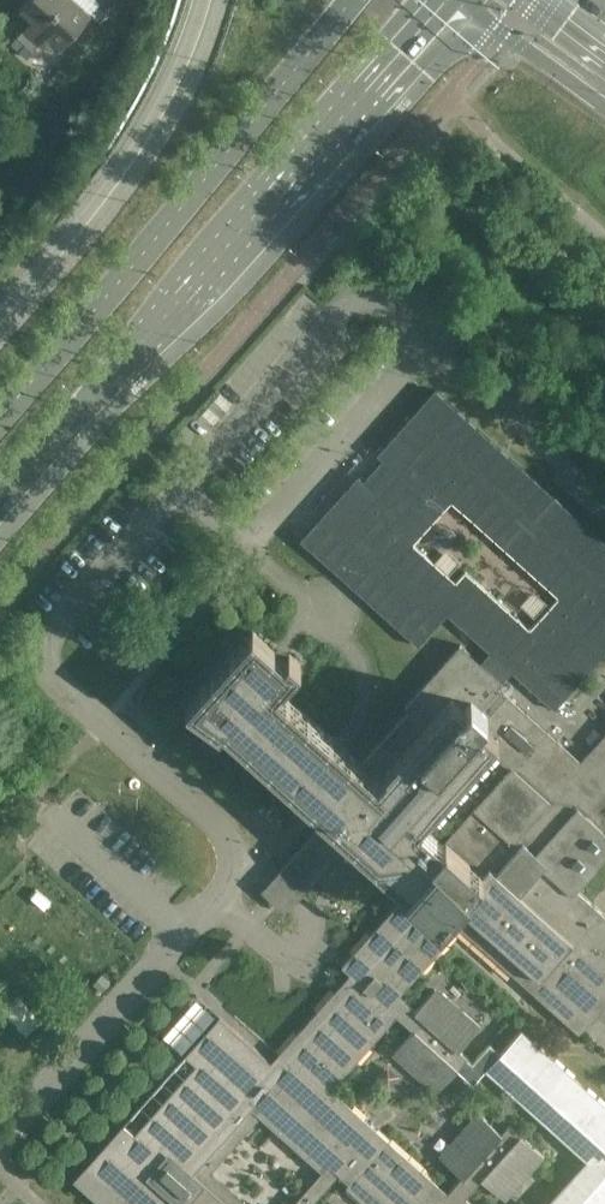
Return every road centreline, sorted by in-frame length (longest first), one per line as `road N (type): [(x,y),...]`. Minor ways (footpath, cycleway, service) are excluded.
road 1 (unclassified): [(0,1147),(246,862),(43,675),(35,660),(41,639),(350,301),(369,299),(429,342),(604,496)]
road 2 (secondary): [(0,508),(450,0)]
road 3 (secondary): [(351,0),(0,415)]
road 4 (tertiary): [(469,0),(604,108)]

